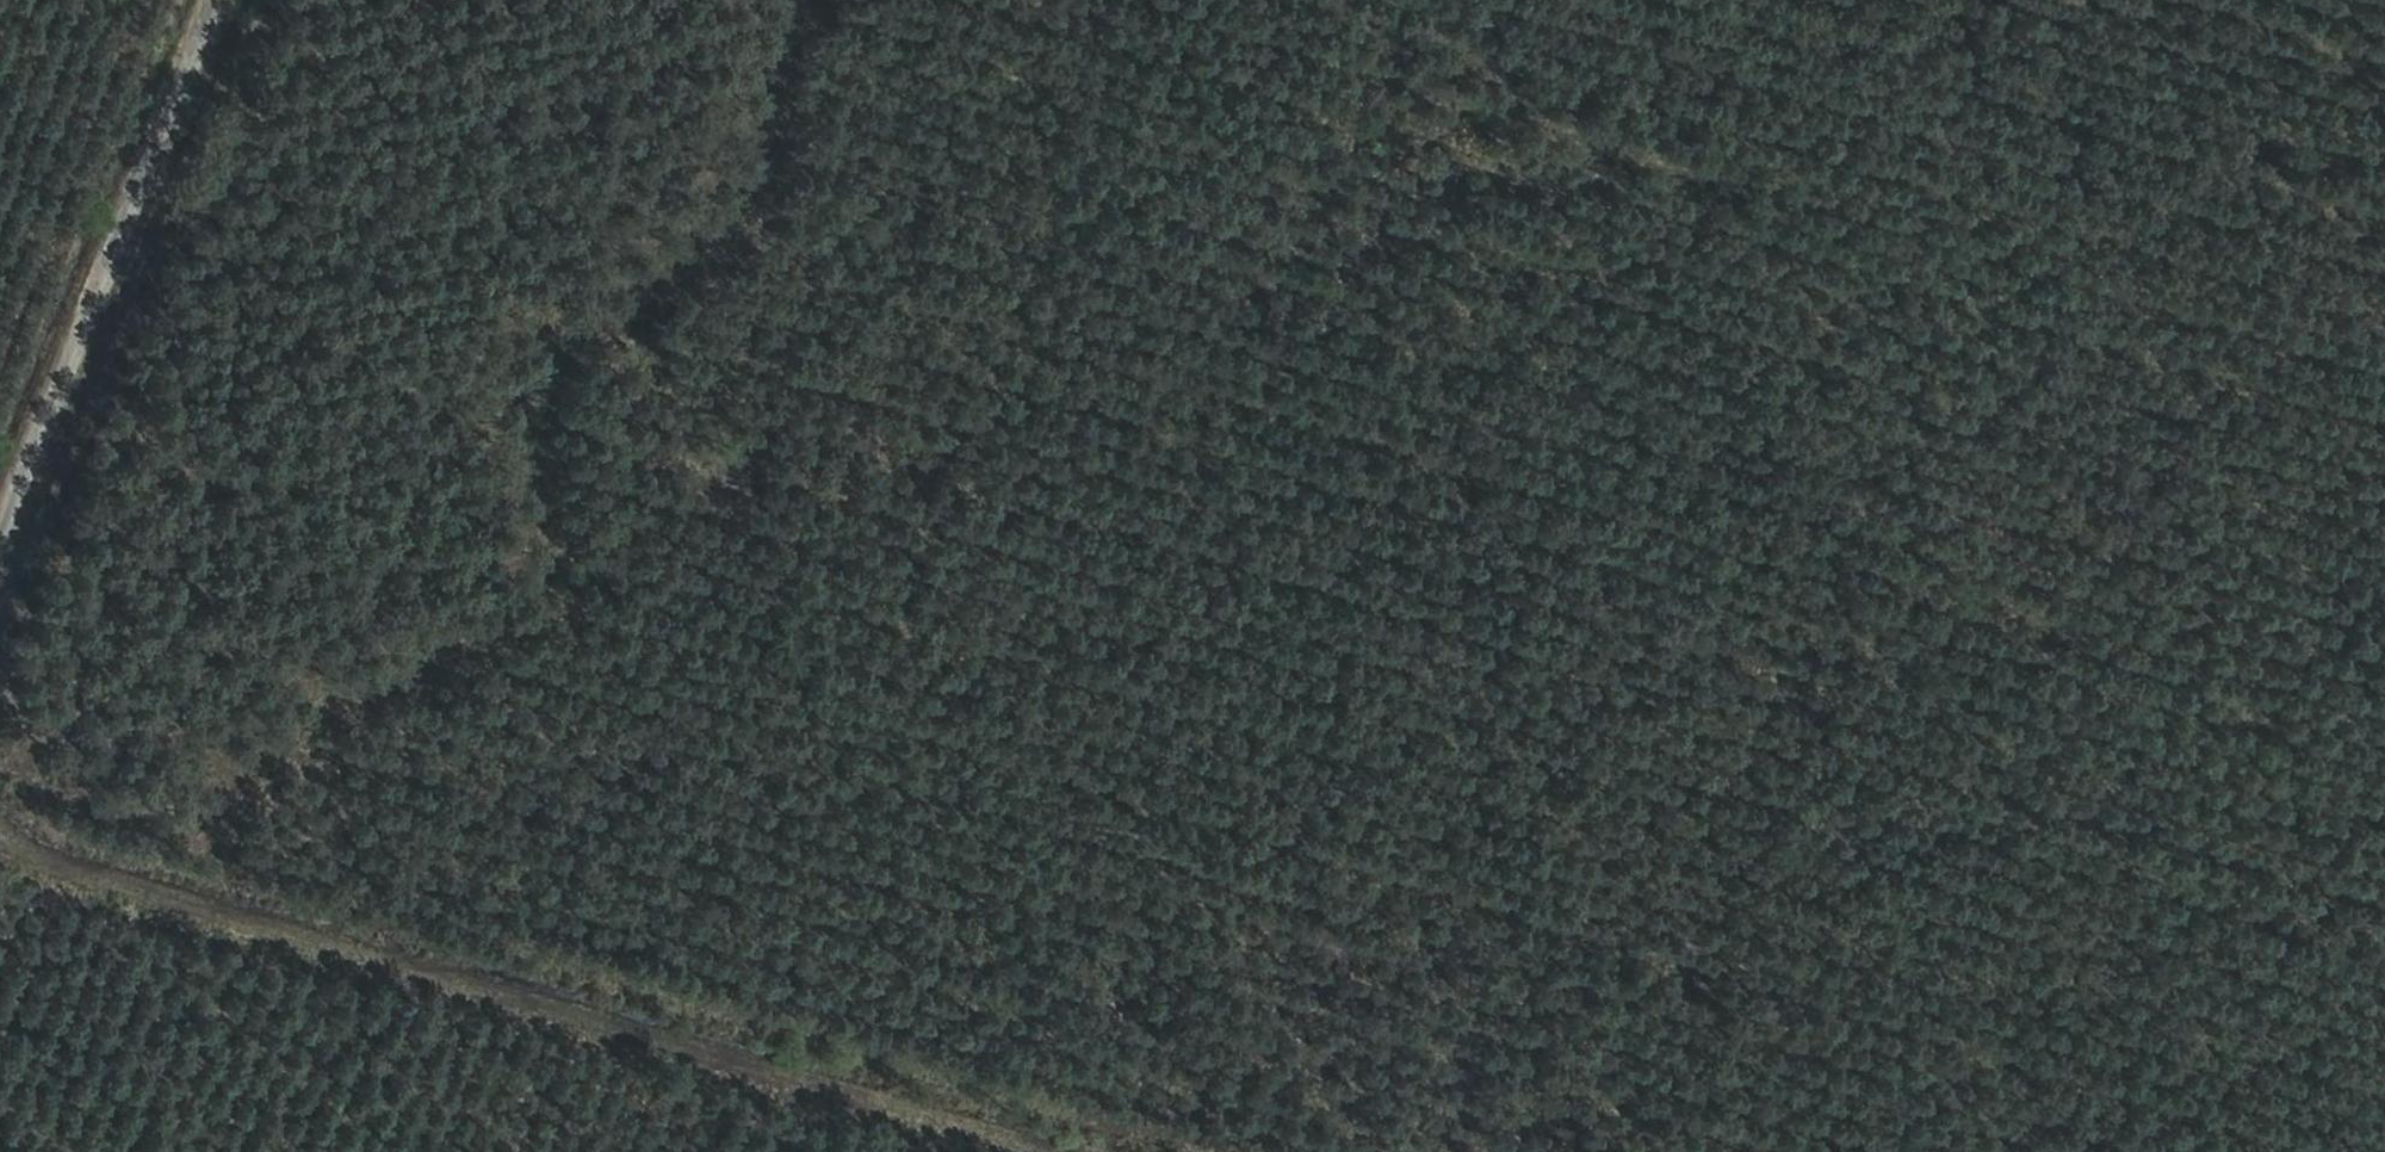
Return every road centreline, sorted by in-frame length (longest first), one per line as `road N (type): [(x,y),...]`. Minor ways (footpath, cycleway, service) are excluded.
road 1 (unclassified): [(0,579),(234,0)]

